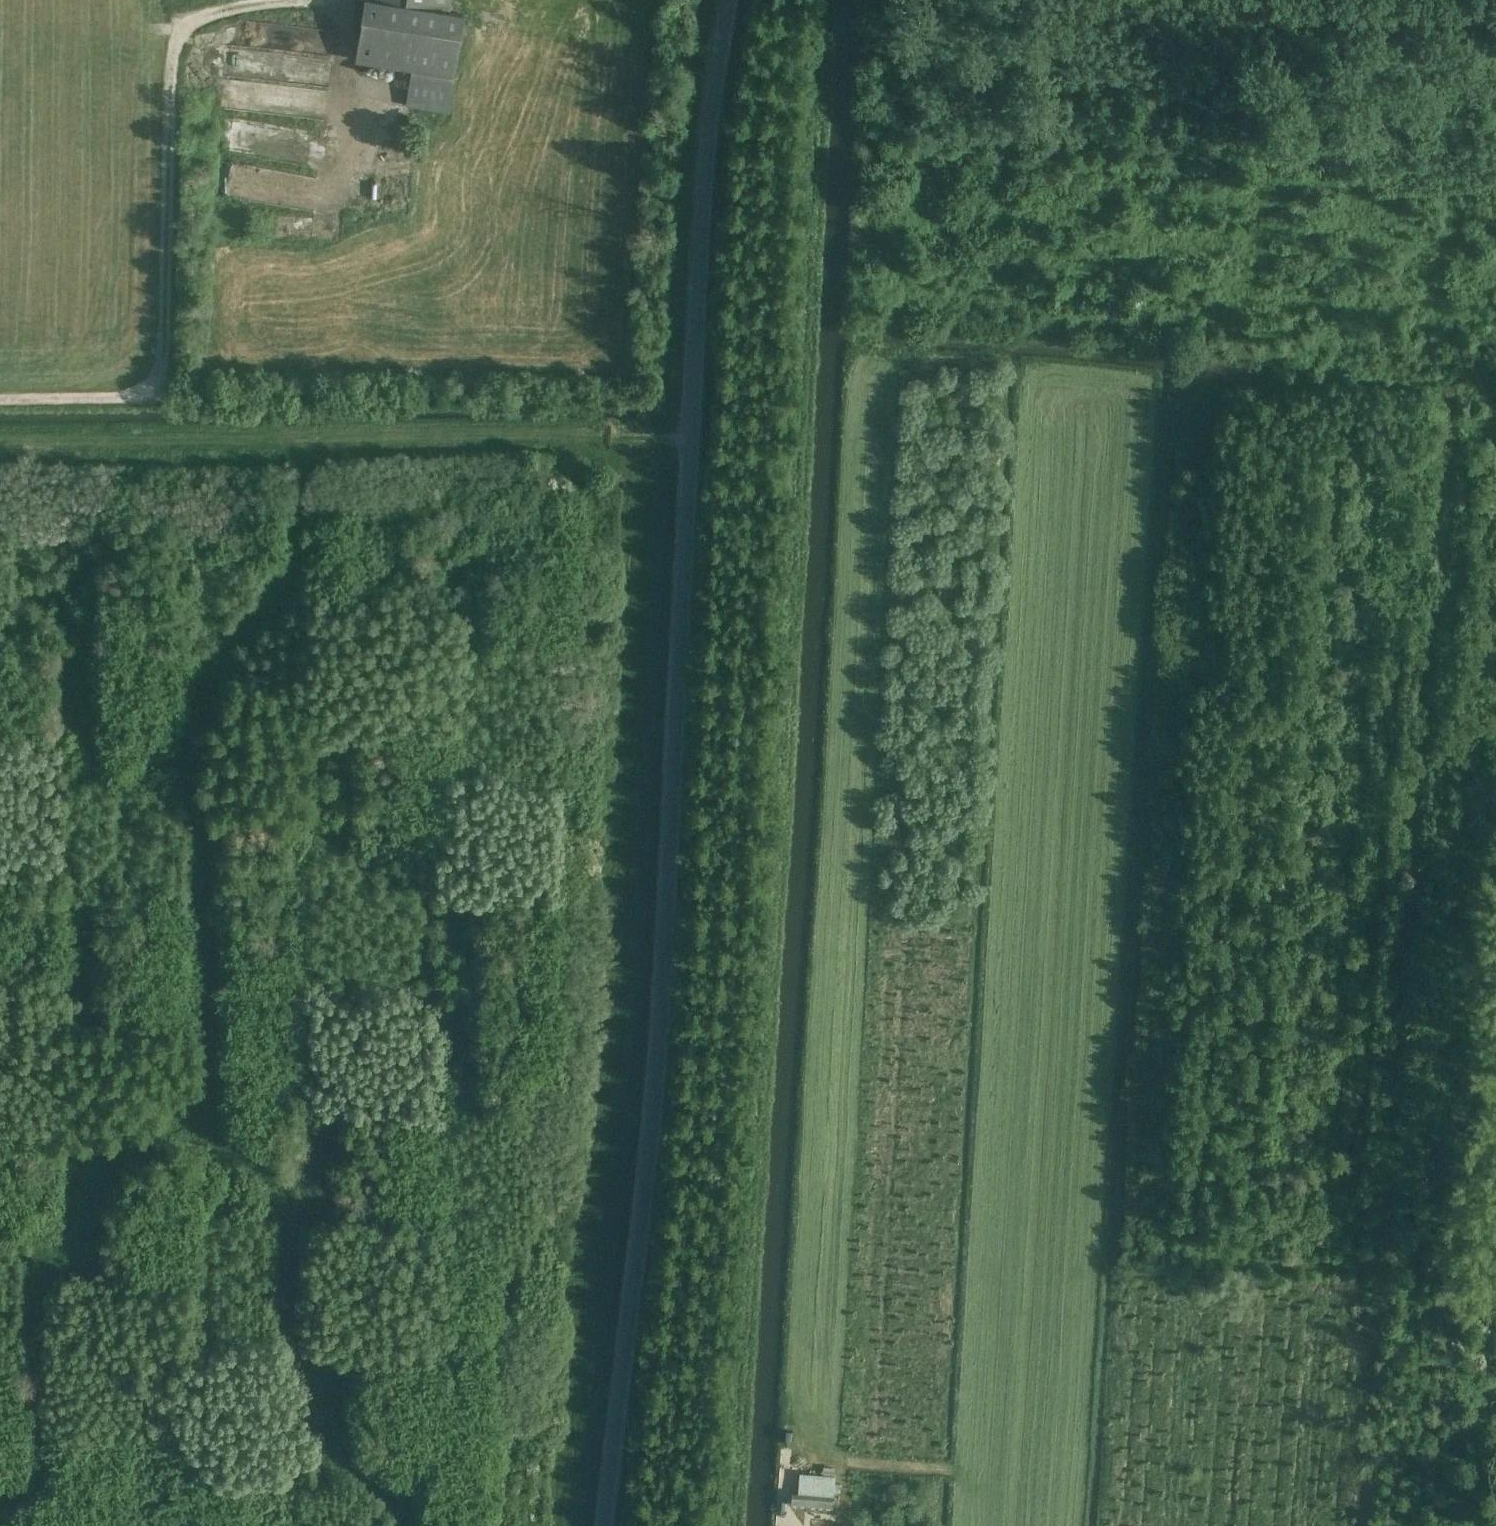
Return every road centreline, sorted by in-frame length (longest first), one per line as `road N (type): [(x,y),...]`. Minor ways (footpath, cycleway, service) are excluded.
road 1 (unclassified): [(604,1525),(655,1106),(693,354),(710,127),(730,0)]
road 2 (track): [(317,0),(186,22),(176,43),(161,394),(0,396)]

